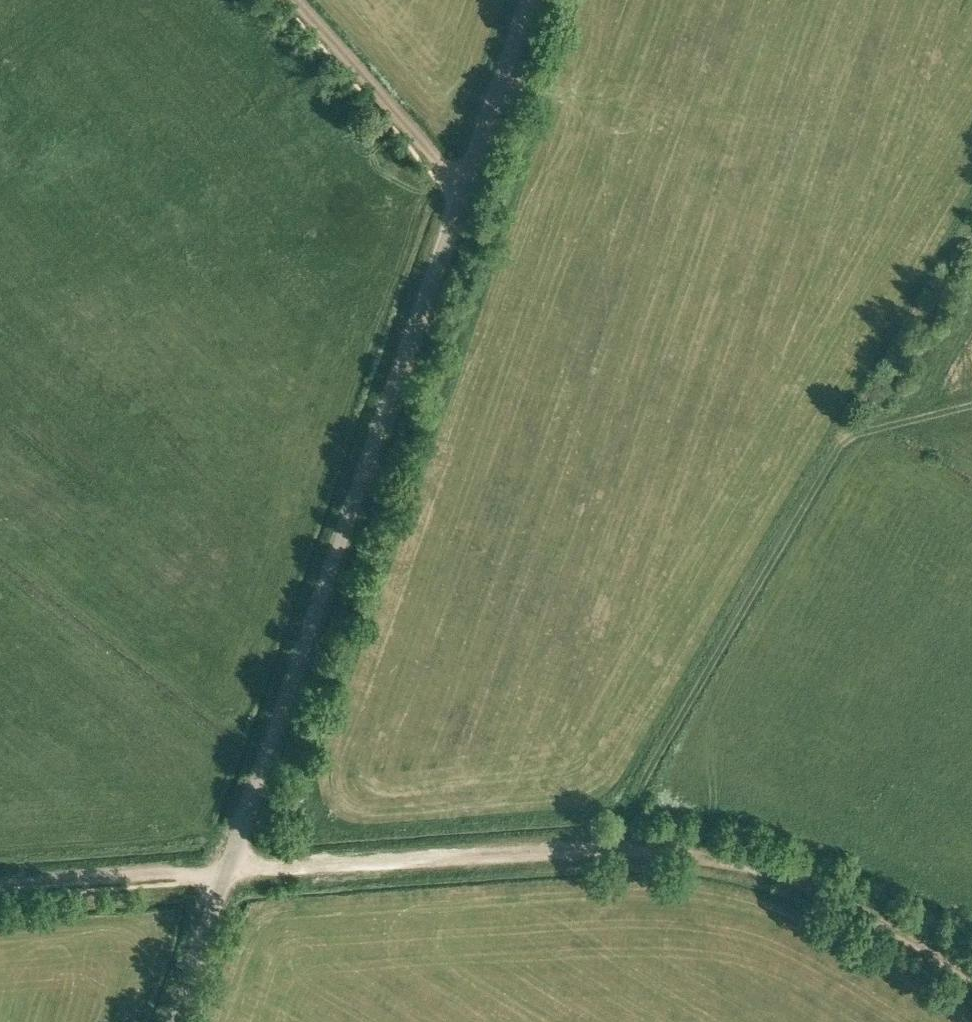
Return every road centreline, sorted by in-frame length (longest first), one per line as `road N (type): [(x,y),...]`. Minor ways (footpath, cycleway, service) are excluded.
road 1 (unclassified): [(174,1021),(528,0)]
road 2 (track): [(227,873),(599,854),(706,860),(795,884),(971,978)]
road 3 (track): [(612,854),(622,815),(831,450),(852,429),(971,401)]
road 4 (track): [(292,0),(442,171),(458,203)]
road 5 (track): [(0,889),(227,873)]

